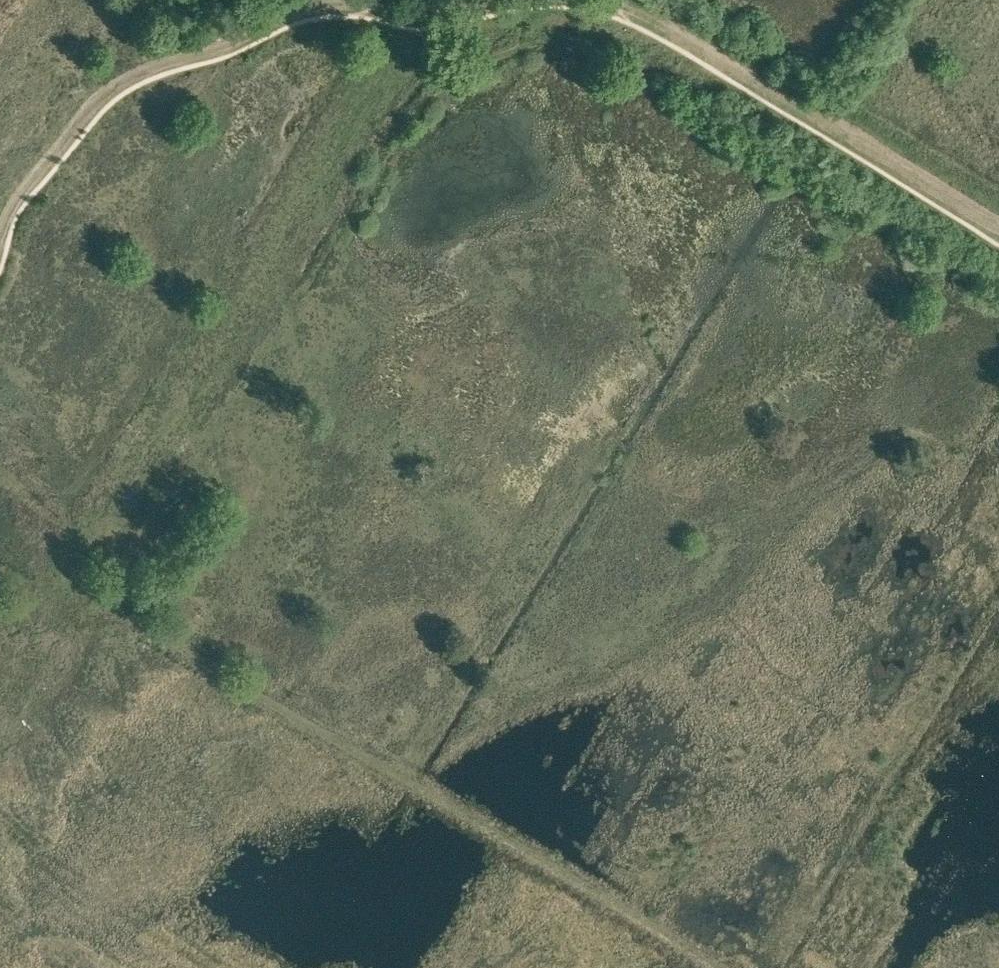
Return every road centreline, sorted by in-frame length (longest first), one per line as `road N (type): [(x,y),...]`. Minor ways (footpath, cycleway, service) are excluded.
road 1 (track): [(998,231),(666,26),(625,19)]

